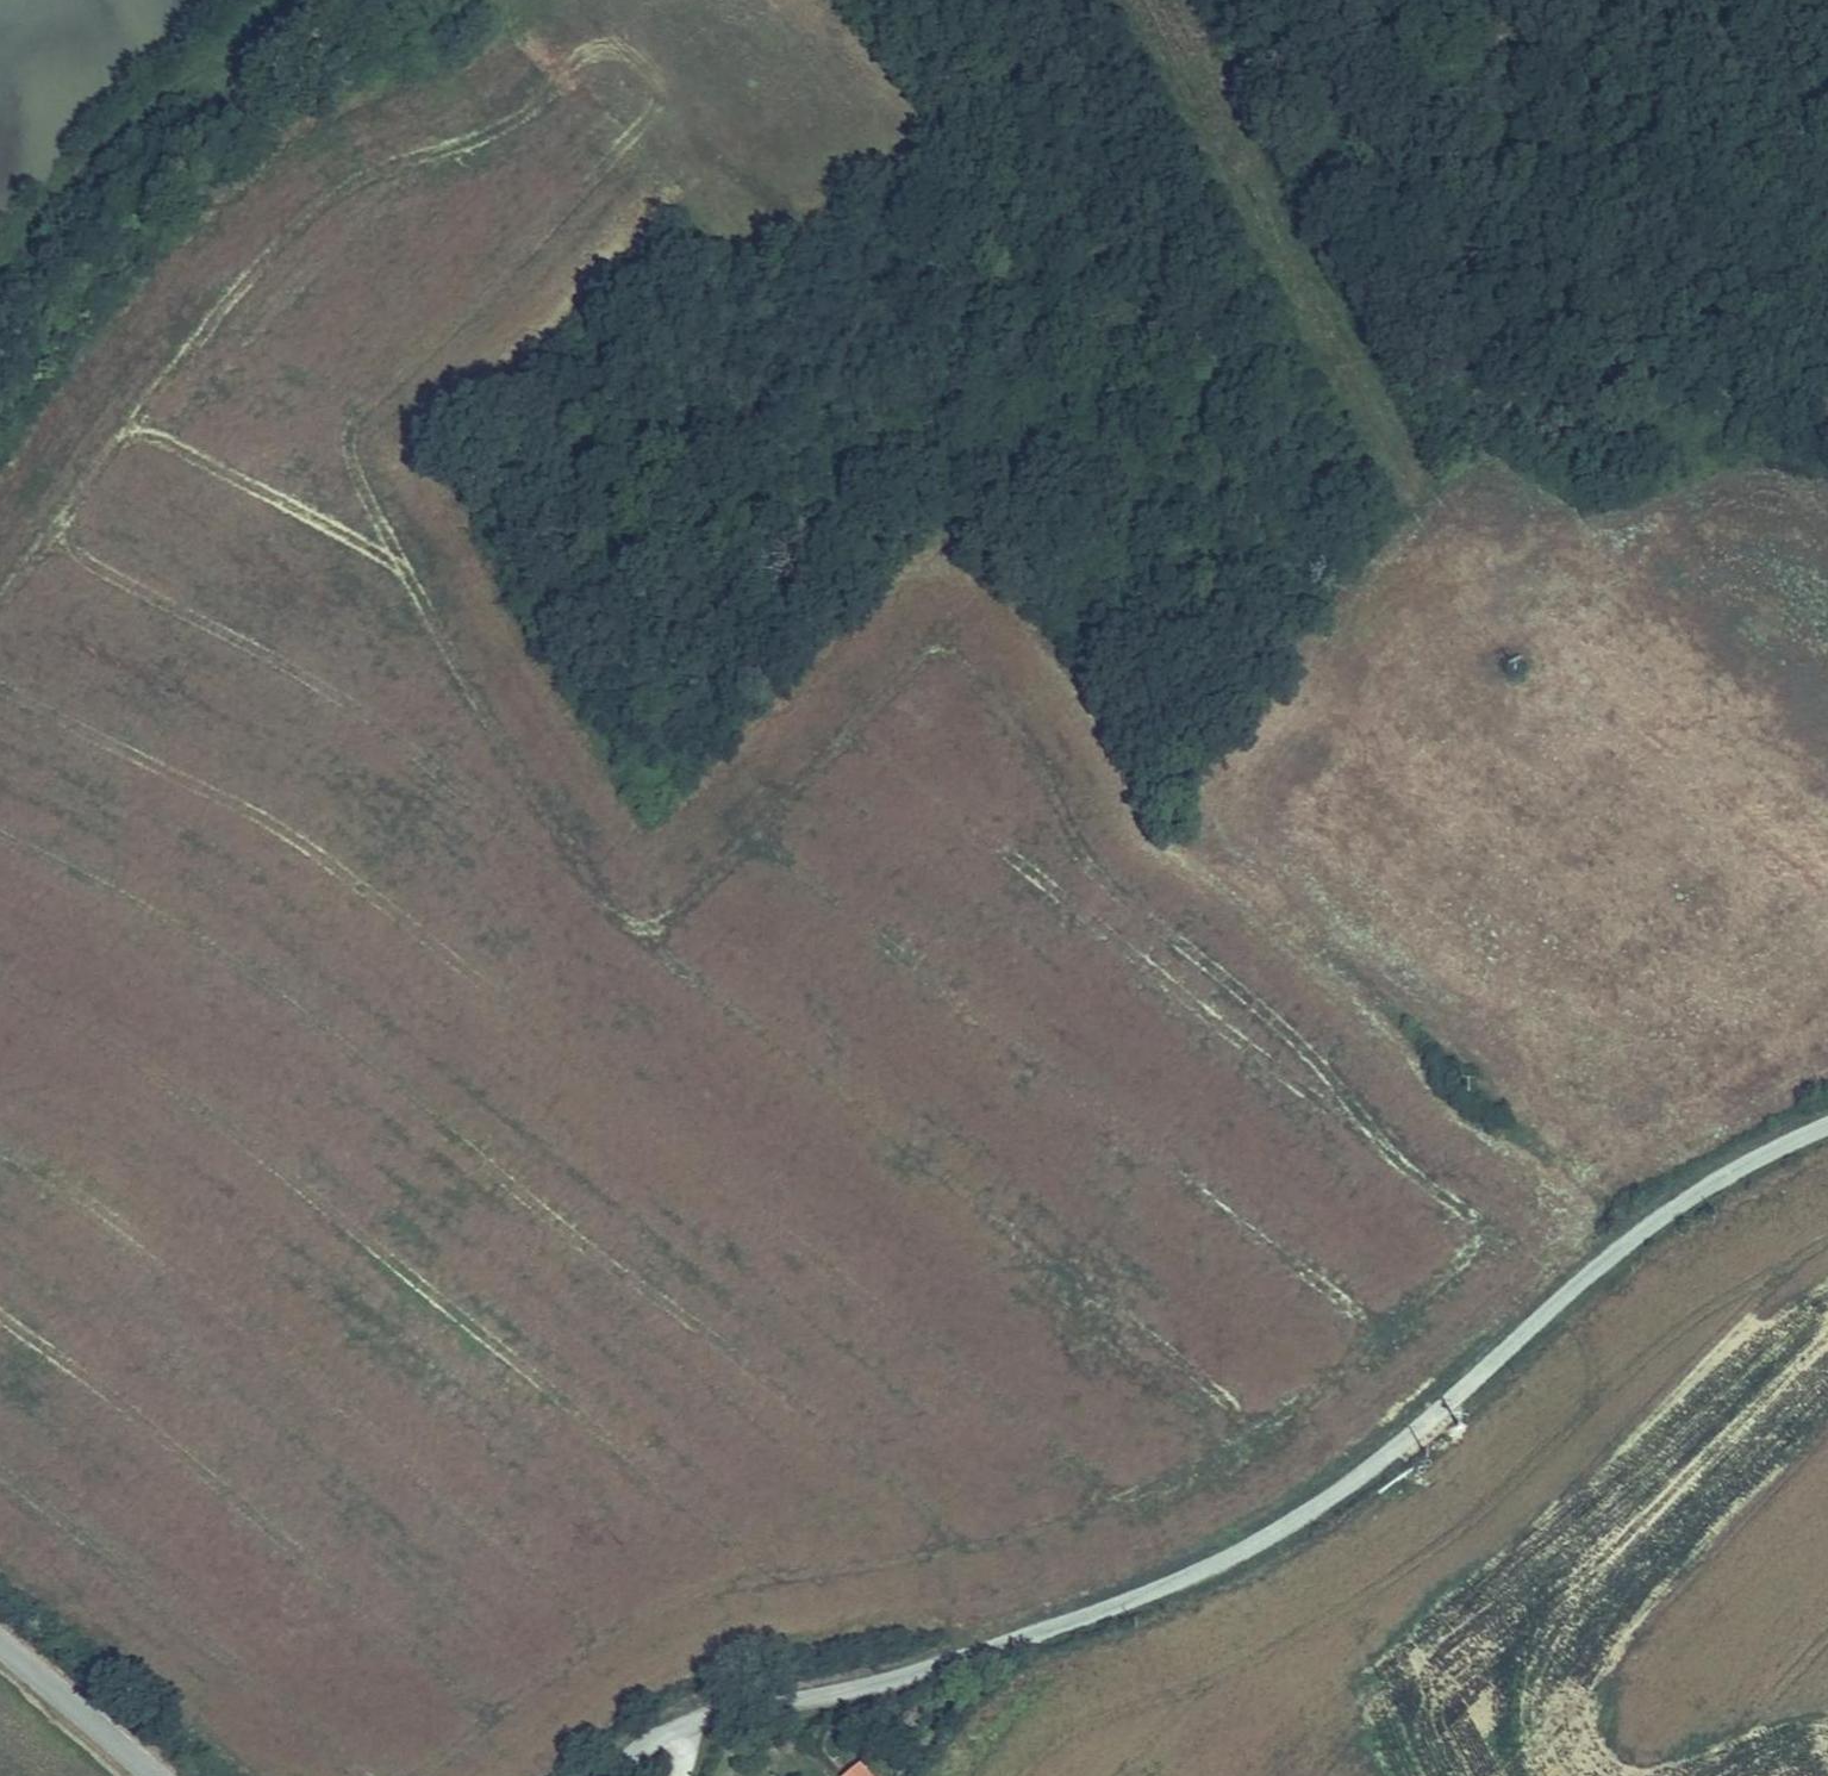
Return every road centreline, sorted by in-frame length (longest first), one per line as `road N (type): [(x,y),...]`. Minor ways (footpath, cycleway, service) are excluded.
road 1 (unclassified): [(1827,1112),(1779,1131),(1627,1224),(1329,1492),(1172,1575),(940,1656),(718,1707),(629,1746),(594,1775)]
road 2 (tertiary): [(156,1775),(0,1641)]

